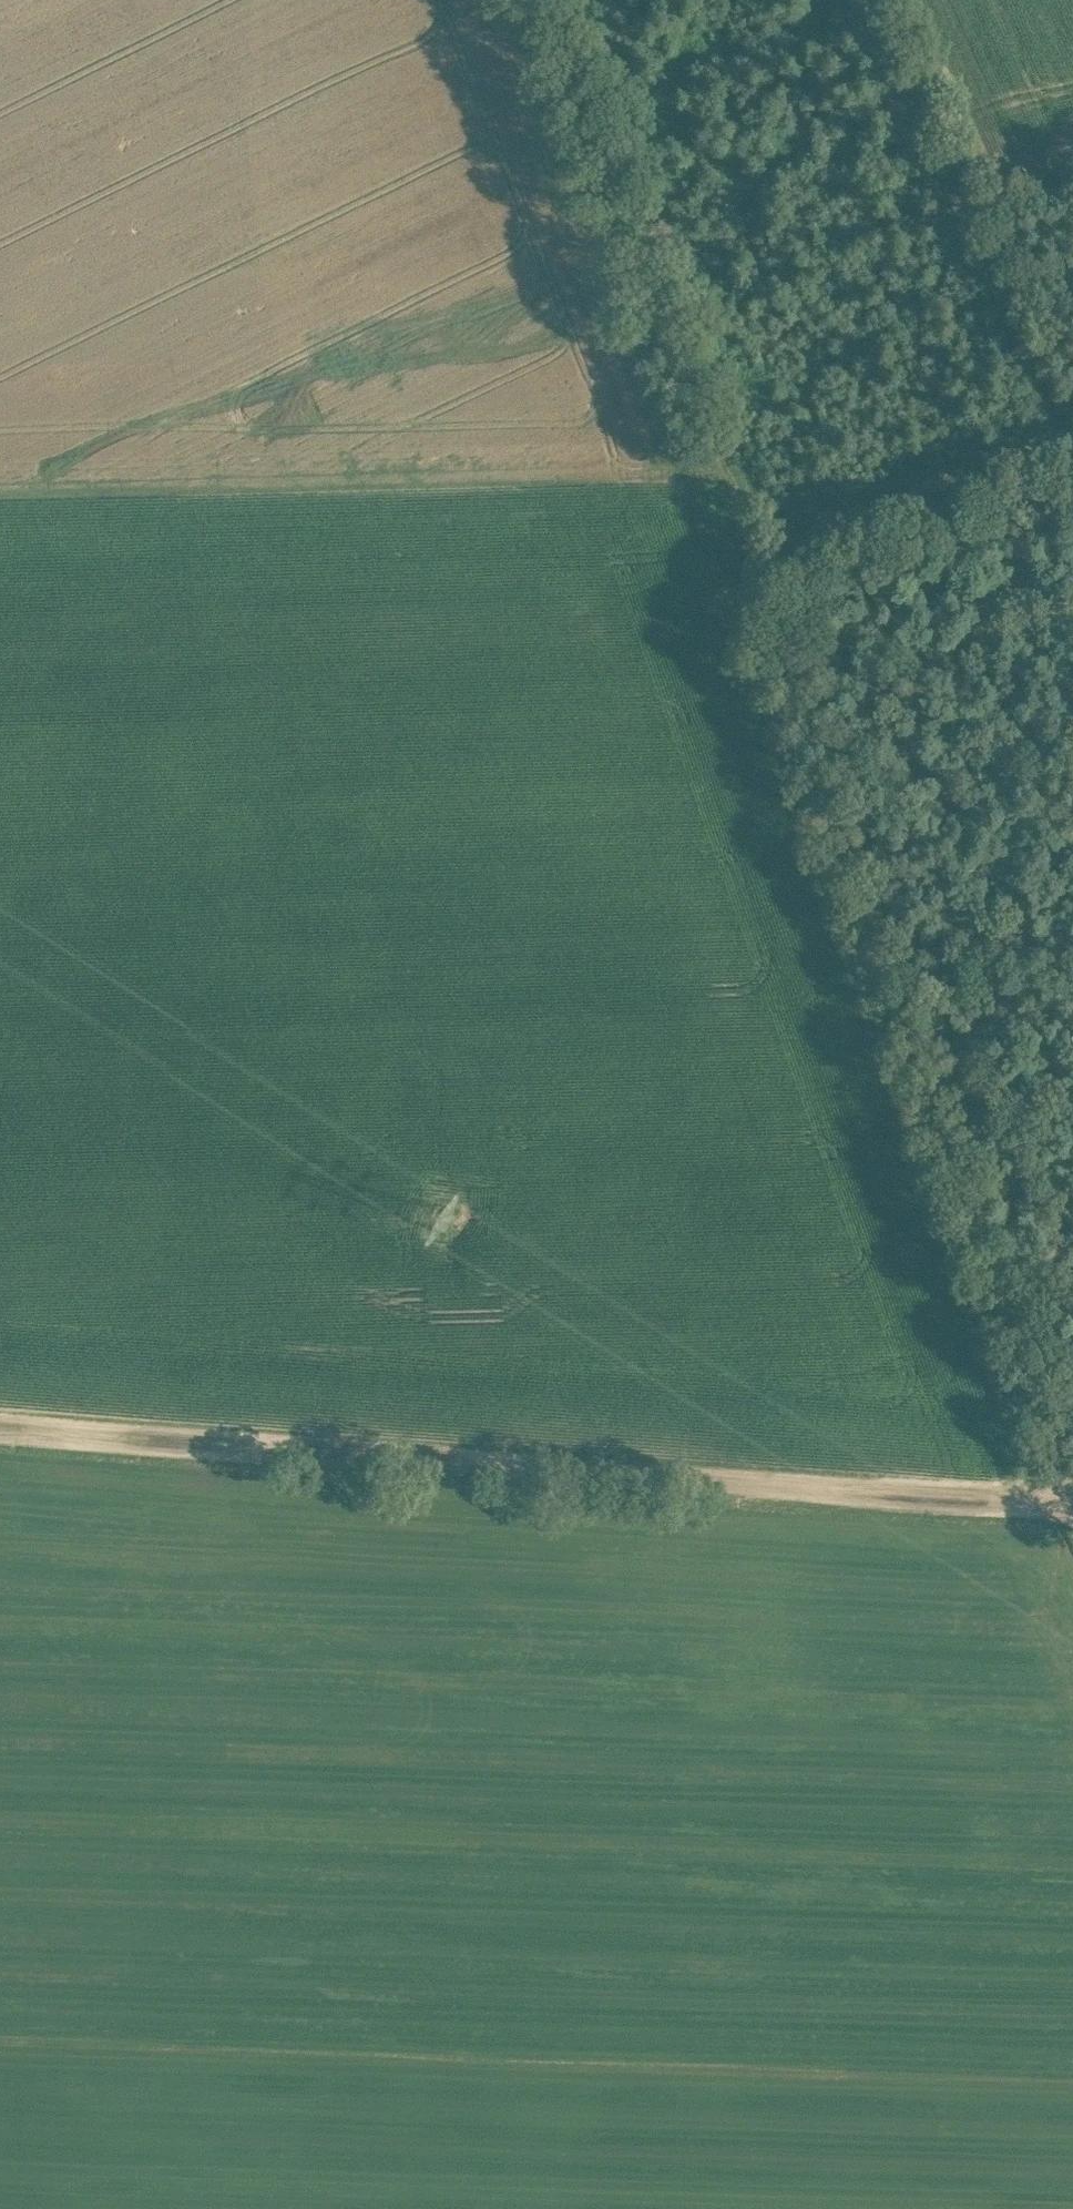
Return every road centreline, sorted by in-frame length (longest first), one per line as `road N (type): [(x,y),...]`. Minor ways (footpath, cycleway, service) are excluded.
road 1 (track): [(0,1422),(967,1500),(1072,1528)]
road 2 (track): [(804,582),(1072,1430)]

